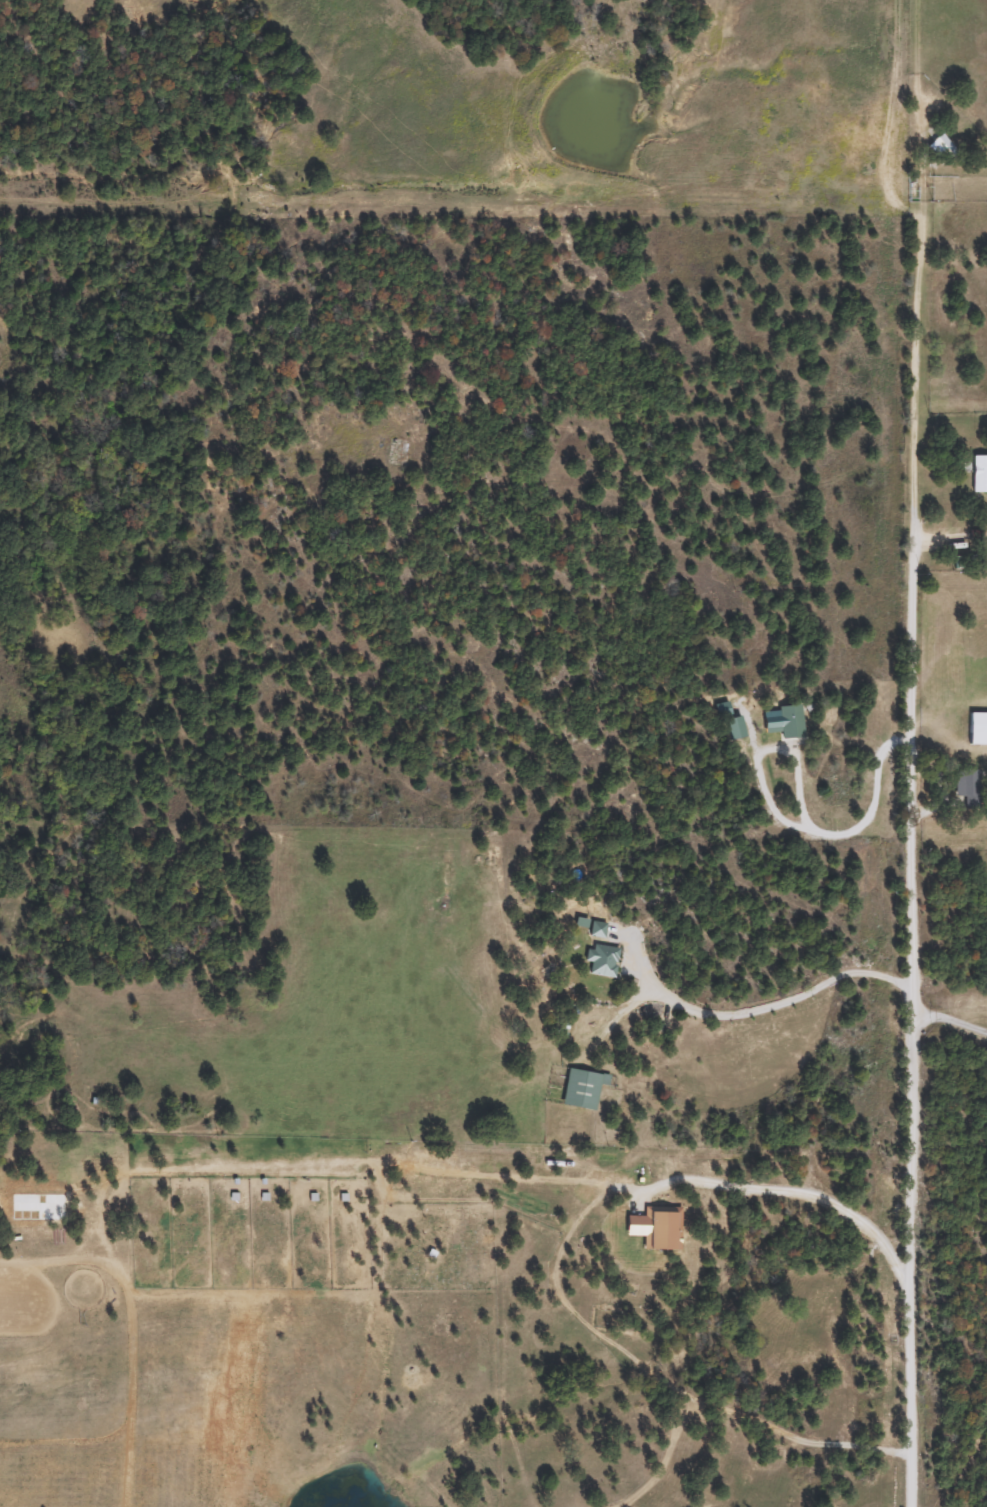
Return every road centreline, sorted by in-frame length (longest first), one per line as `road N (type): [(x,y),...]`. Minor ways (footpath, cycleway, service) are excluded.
road 1 (residential): [(914,1506),(911,459)]
road 2 (residential): [(922,217),(911,459)]

